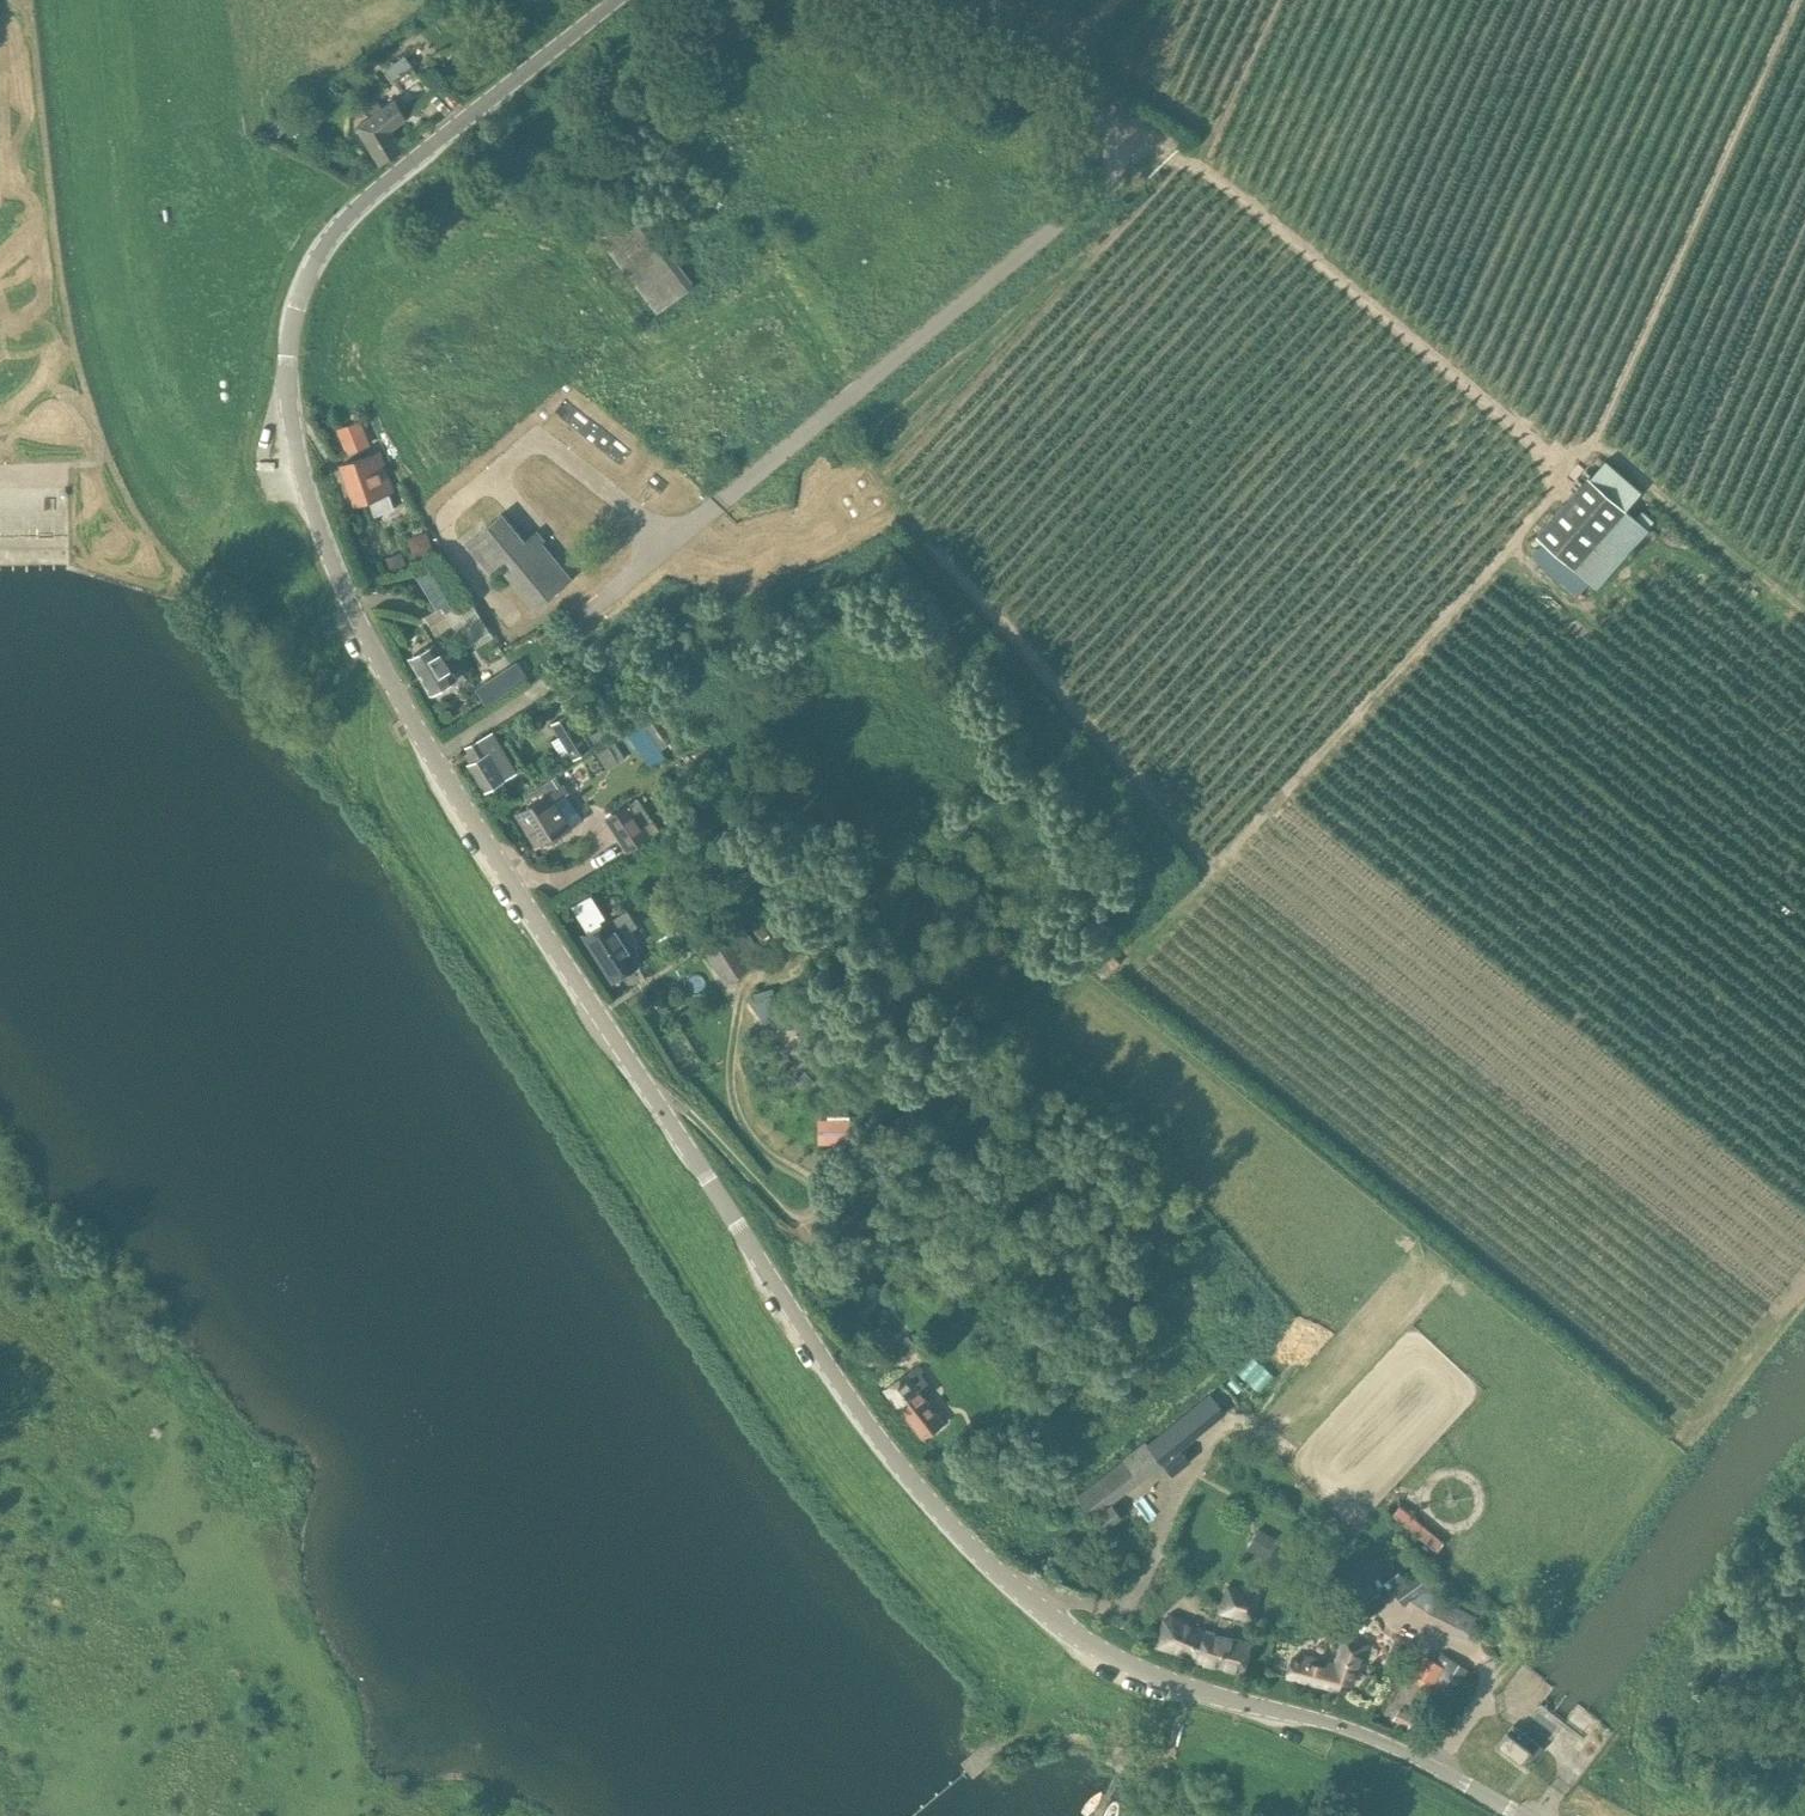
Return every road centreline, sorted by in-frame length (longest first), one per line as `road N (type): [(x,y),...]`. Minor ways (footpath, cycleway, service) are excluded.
road 1 (tertiary): [(1522,1815),(1387,1742),(1188,1689),(1038,1621),(893,1472),(500,863),(374,648),(331,563),(297,451),(290,327),(303,285),(322,249),(375,193),(616,0)]

